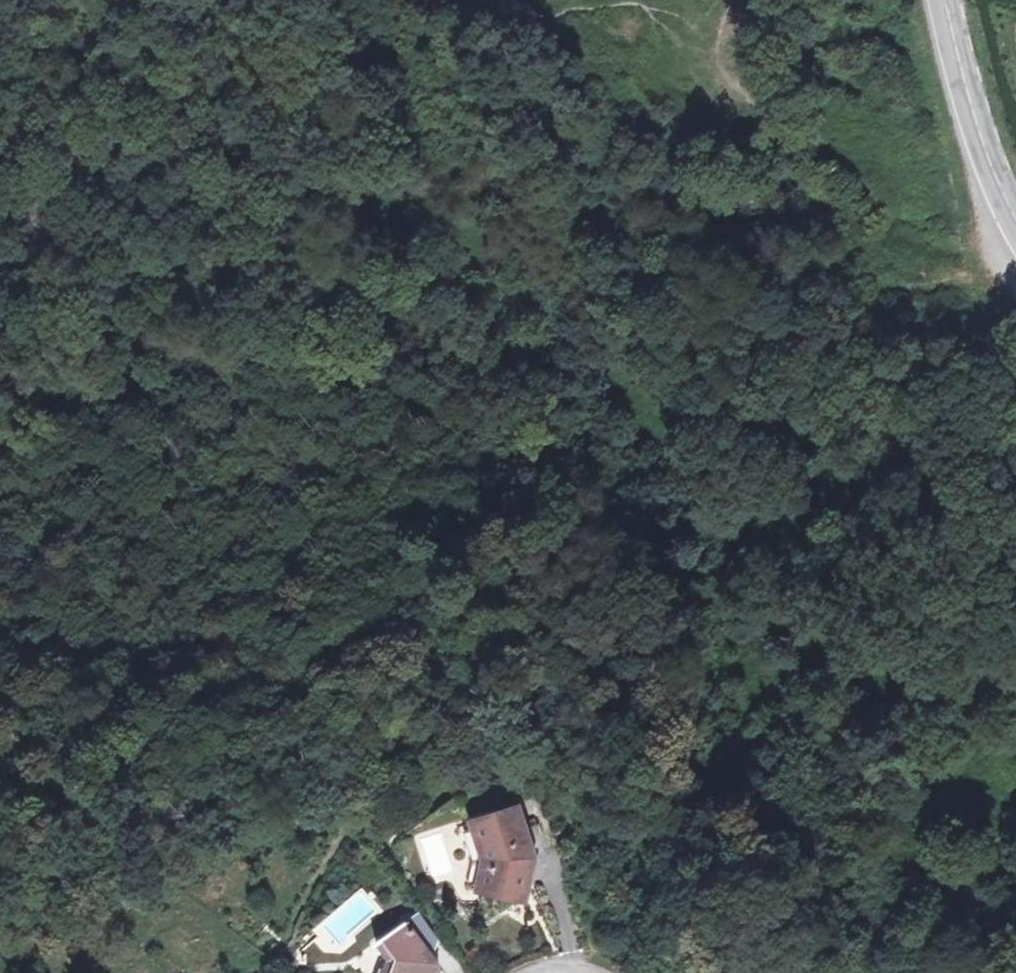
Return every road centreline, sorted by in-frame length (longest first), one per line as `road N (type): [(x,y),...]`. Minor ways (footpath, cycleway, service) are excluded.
road 1 (secondary): [(947,0),(991,172),(1015,211)]

